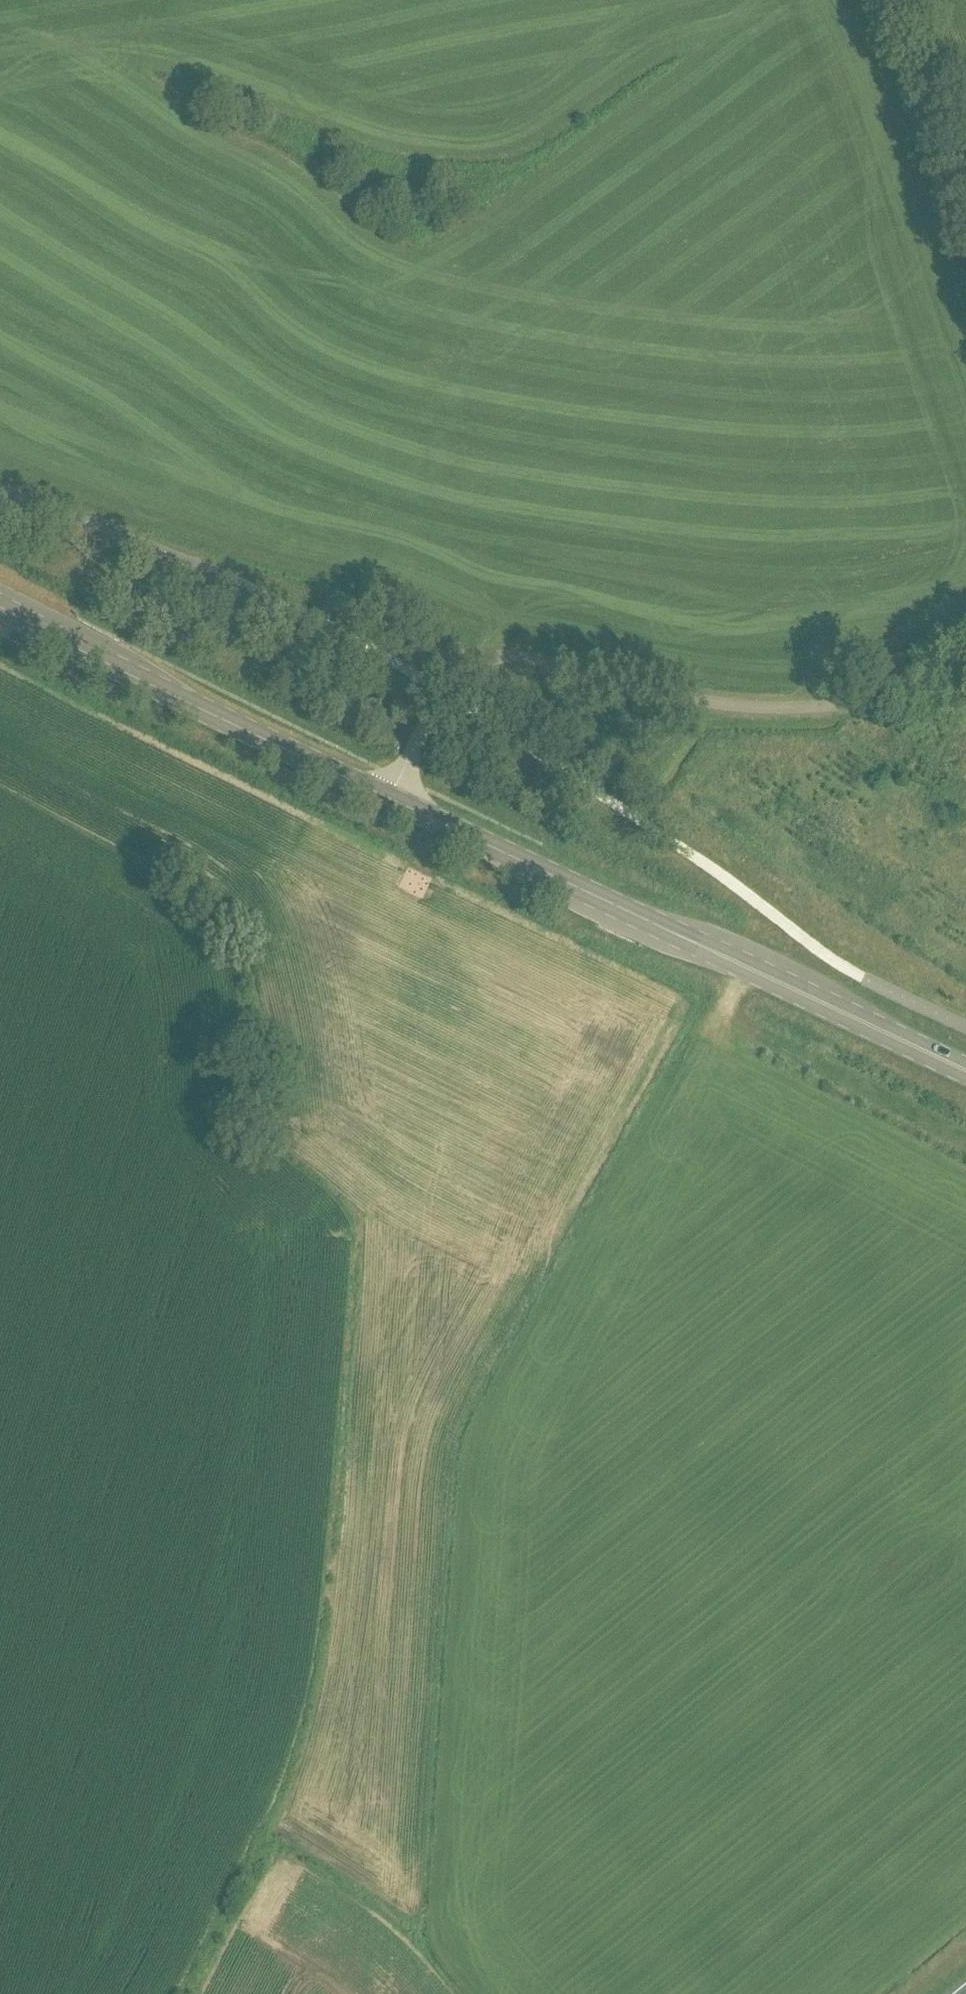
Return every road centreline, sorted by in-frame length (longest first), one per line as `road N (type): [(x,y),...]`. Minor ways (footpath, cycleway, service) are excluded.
road 1 (unclassified): [(391,801),(450,680),(494,654),(662,693),(779,706),(965,683)]
road 2 (secondary): [(965,1072),(391,801)]
road 3 (secondary): [(391,801),(0,601)]

